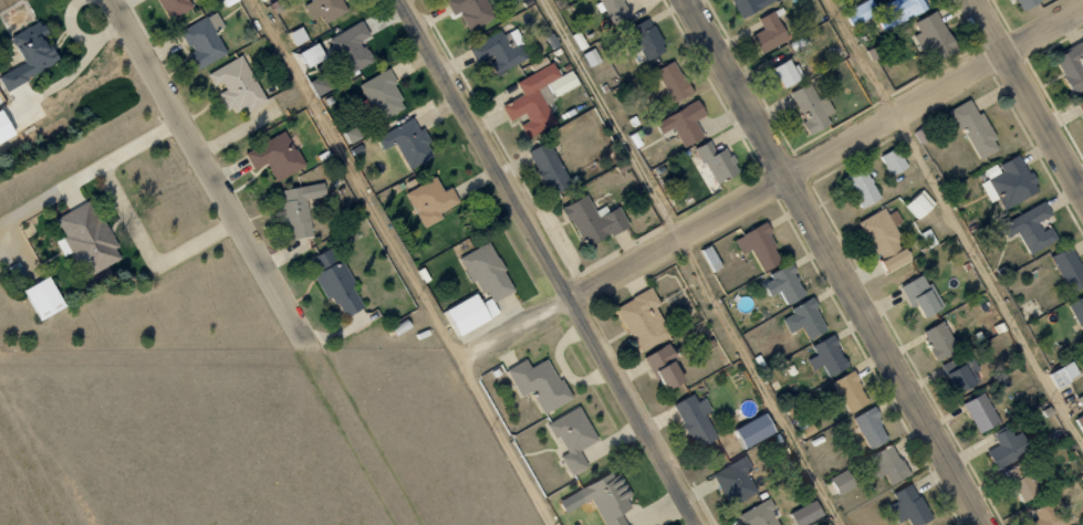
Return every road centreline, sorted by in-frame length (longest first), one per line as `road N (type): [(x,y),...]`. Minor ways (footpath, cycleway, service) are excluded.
road 1 (residential): [(462,360),(1082,3)]
road 2 (residential): [(980,524),(687,0)]
road 3 (residential): [(697,524),(405,0)]
road 4 (residential): [(118,0),(312,340)]
road 5 (residential): [(1082,198),(972,0)]

